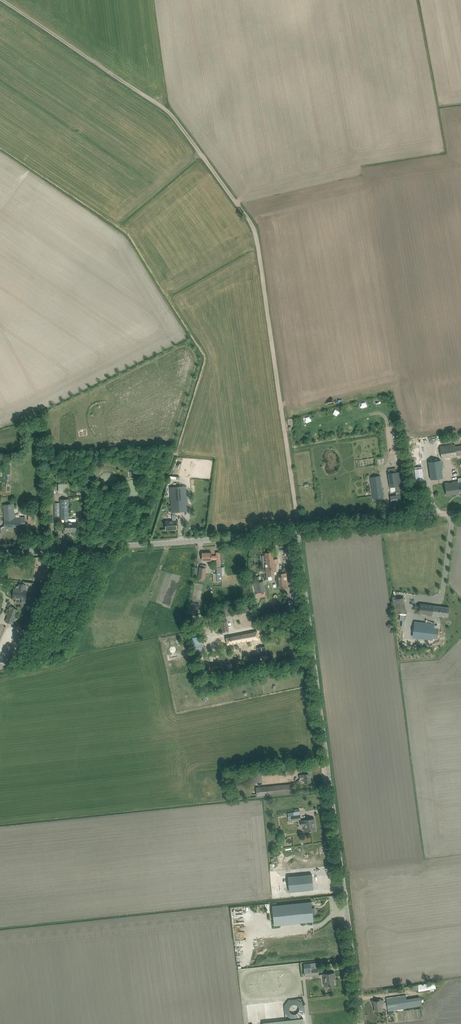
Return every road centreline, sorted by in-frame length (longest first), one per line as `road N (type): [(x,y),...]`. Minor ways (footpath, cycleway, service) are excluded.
road 1 (track): [(297,530),(254,227),(174,117),(2,0)]
road 2 (unclassified): [(358,1023),(297,530)]
road 3 (unclassified): [(0,553),(297,530)]
road 4 (unclassified): [(297,530),(460,512)]

